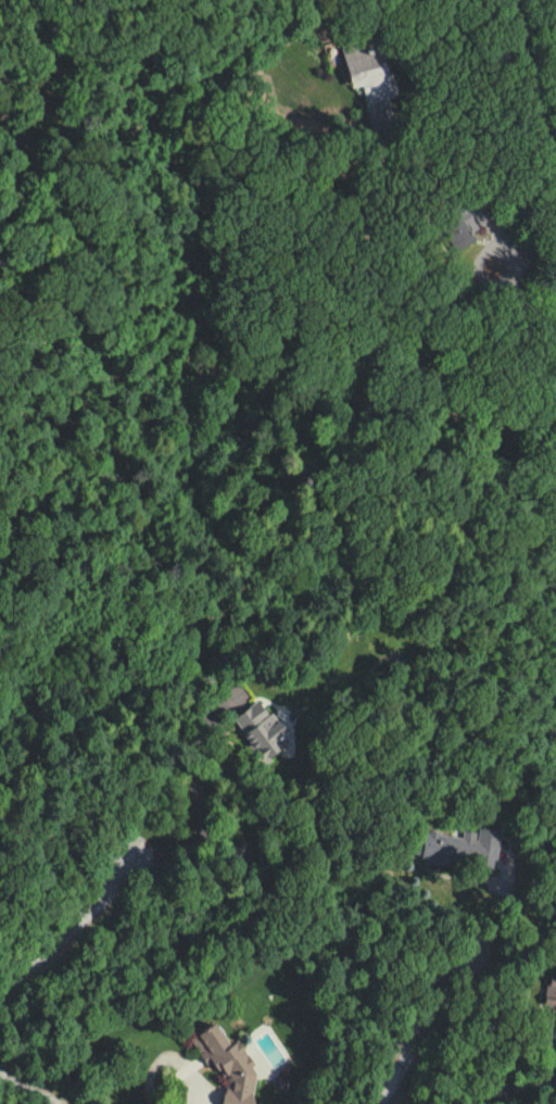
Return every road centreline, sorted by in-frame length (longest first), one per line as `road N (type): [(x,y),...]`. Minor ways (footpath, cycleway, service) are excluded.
road 1 (residential): [(0,1006),(55,959),(153,852)]
road 2 (residential): [(367,1103),(431,980),(468,943)]

